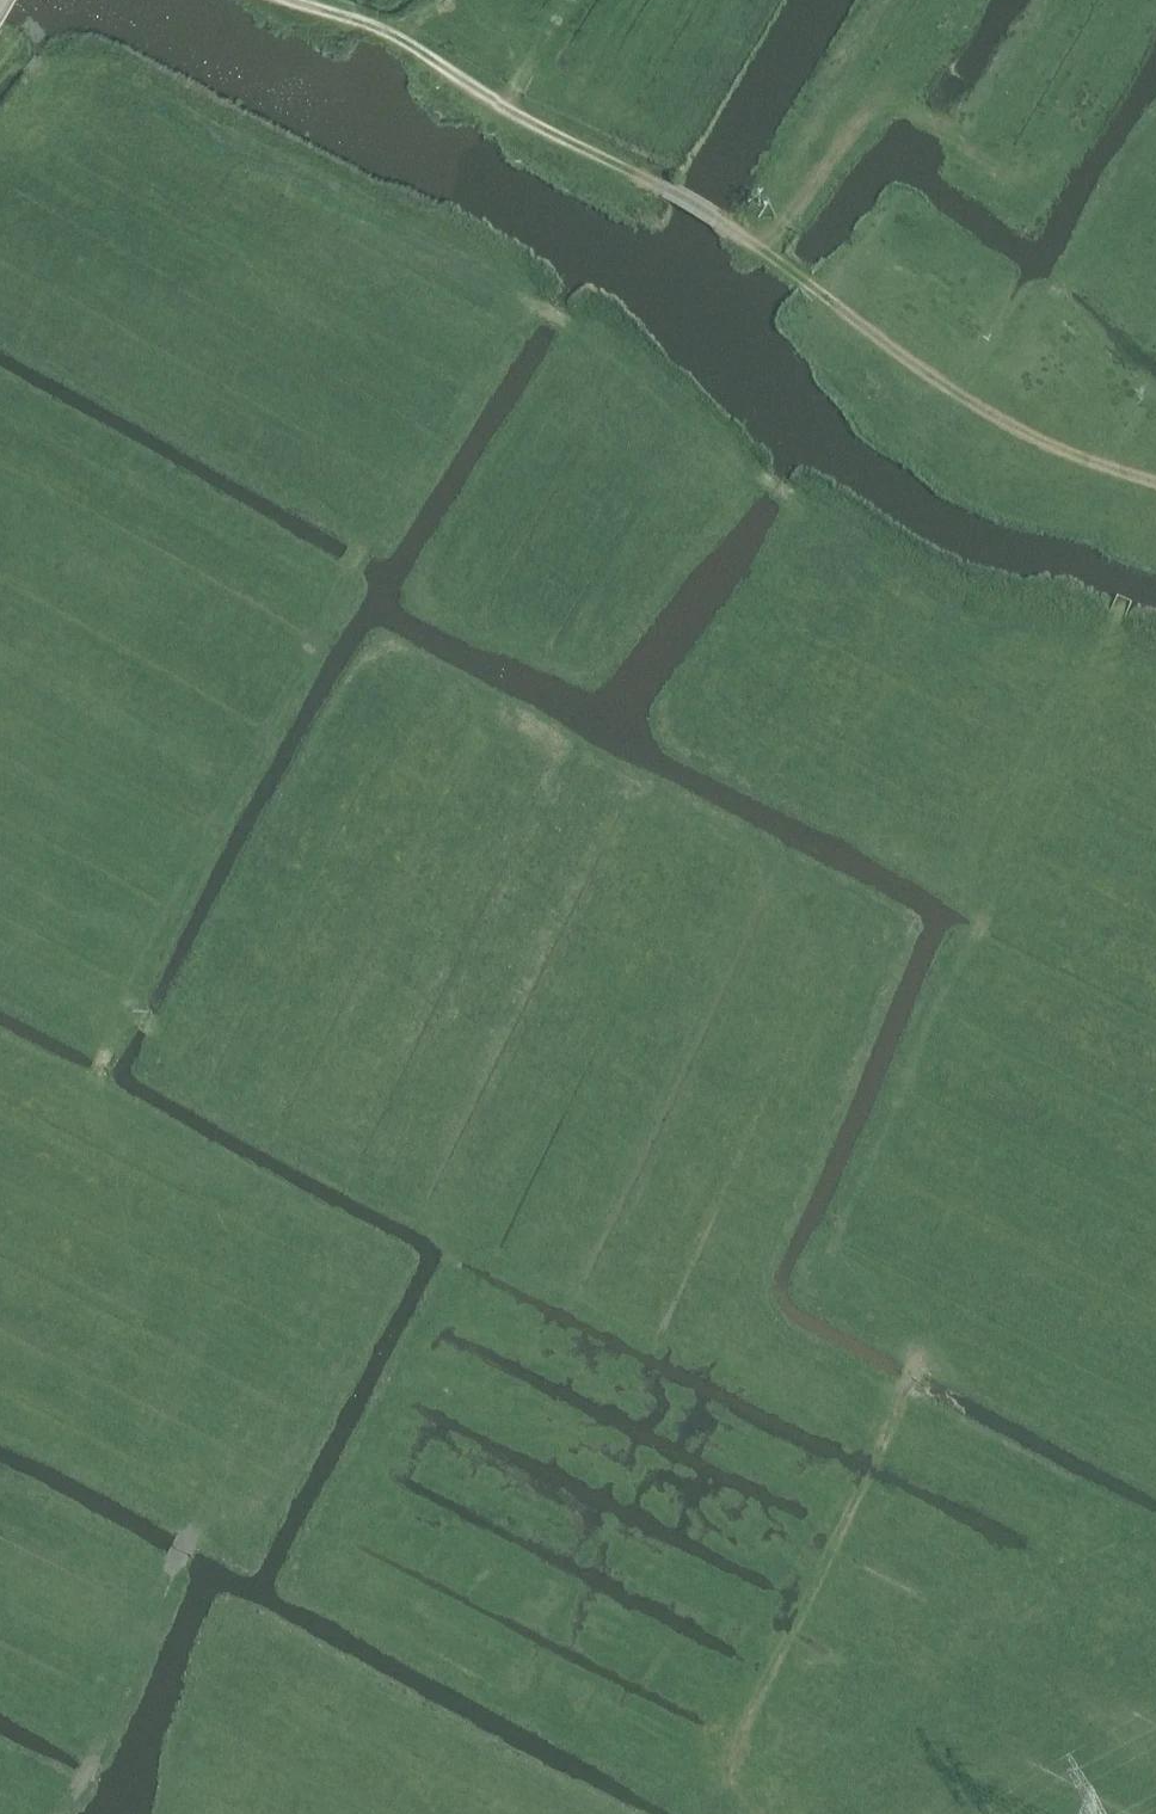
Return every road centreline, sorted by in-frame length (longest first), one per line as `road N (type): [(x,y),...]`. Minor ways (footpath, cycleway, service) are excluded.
road 1 (track): [(1155,470),(988,405),(753,242),(394,35),(303,0)]

